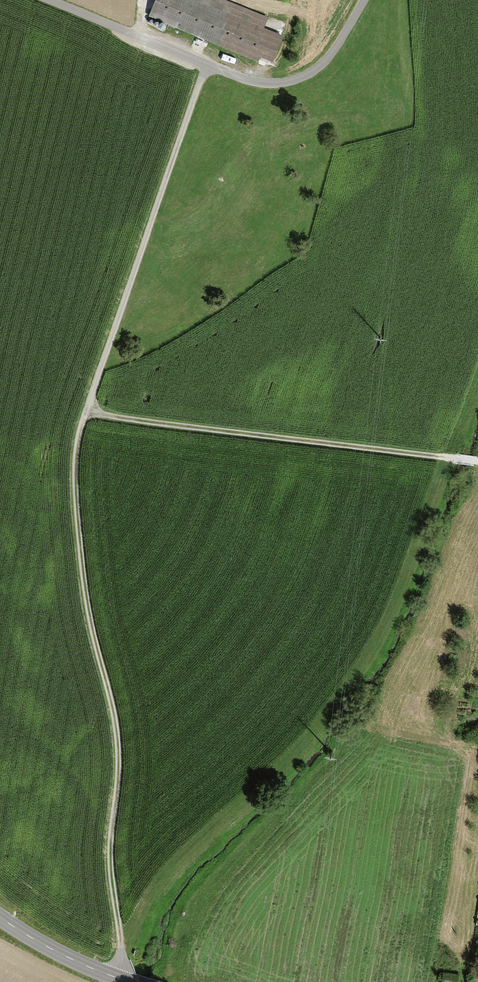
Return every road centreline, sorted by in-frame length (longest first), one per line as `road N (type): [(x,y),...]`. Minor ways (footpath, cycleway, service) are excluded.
road 1 (track): [(118,978),(109,866),(114,719),(85,602),(75,448),(203,65)]
road 2 (track): [(84,410),(477,461)]
road 3 (unclassified): [(363,0),(307,74),(262,81),(49,0)]
road 4 (tertiary): [(0,917),(118,978)]

